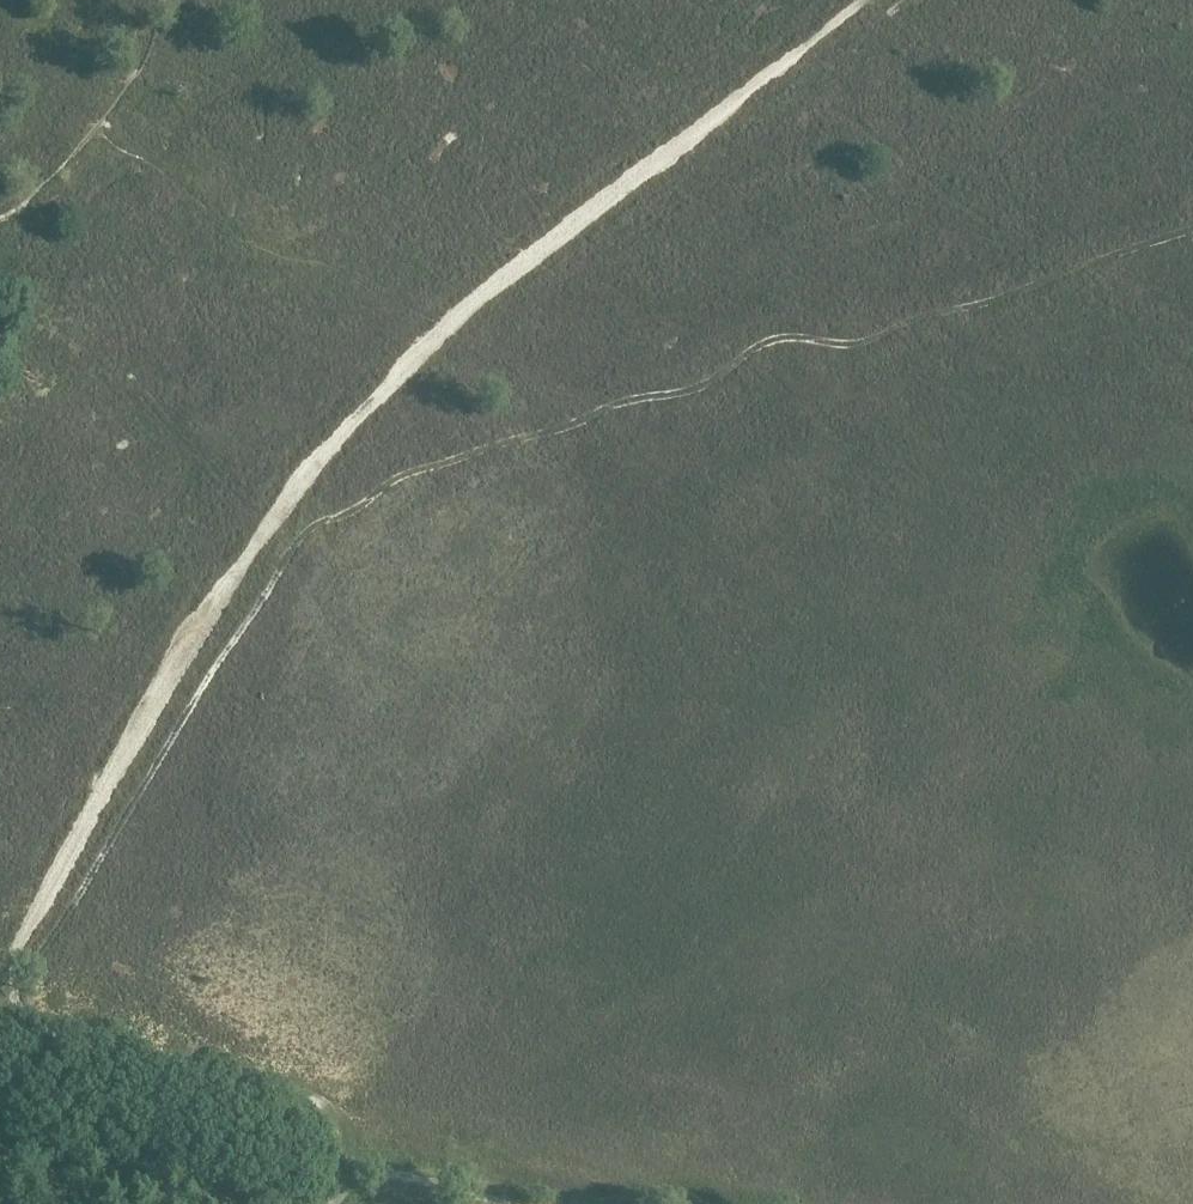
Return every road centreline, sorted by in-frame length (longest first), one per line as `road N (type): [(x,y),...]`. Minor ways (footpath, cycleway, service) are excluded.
road 1 (track): [(0,1009),(266,530),(357,408),(861,0)]
road 2 (track): [(321,1203),(344,1133),(320,1115),(124,1063),(0,1020)]

